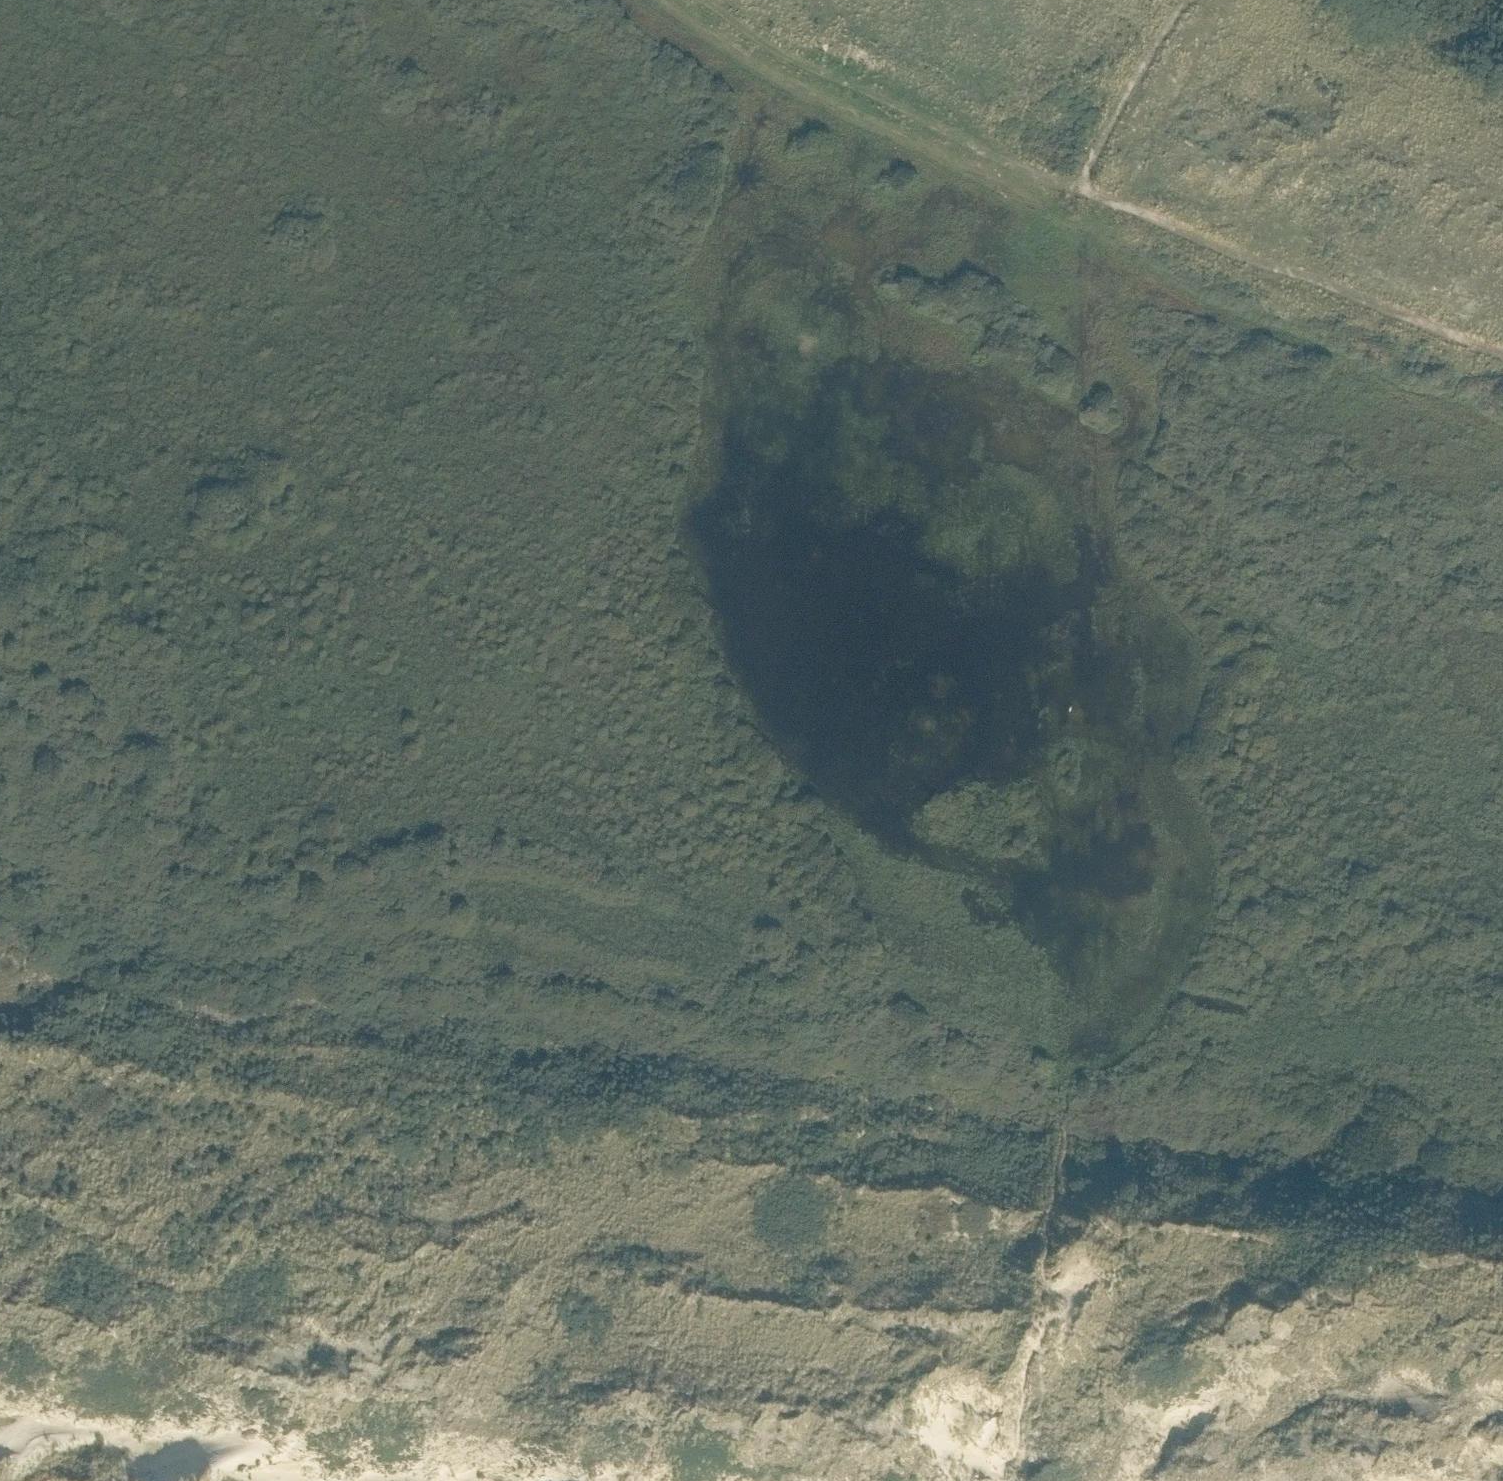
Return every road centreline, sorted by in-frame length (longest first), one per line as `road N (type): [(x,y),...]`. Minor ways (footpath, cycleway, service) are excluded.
road 1 (track): [(1073,186),(1502,357)]

